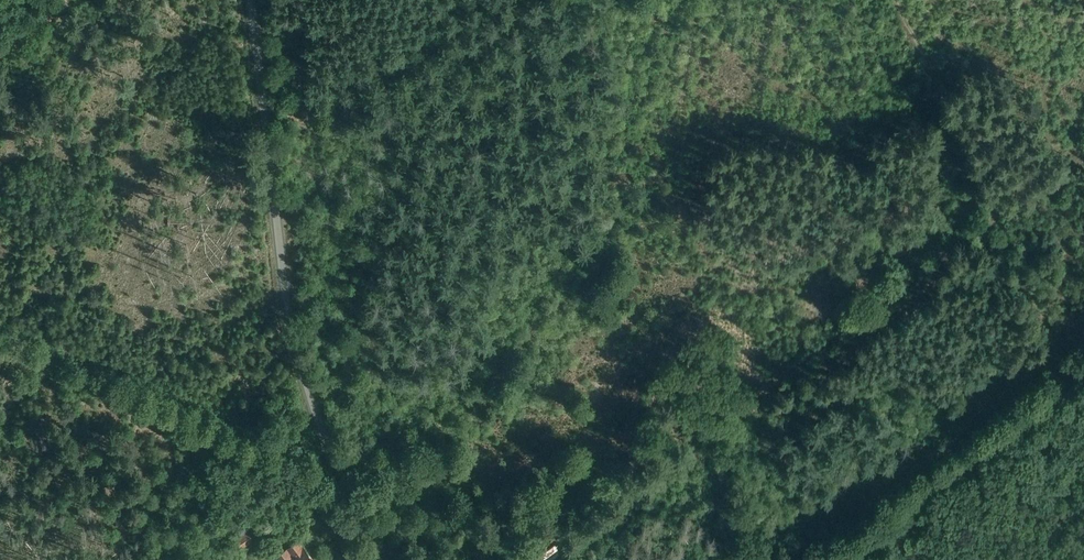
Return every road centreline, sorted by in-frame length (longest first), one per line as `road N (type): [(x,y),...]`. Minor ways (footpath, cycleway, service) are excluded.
road 1 (tertiary): [(384,559),(333,458),(294,338),(251,0)]
road 2 (track): [(831,559),(1083,362)]

